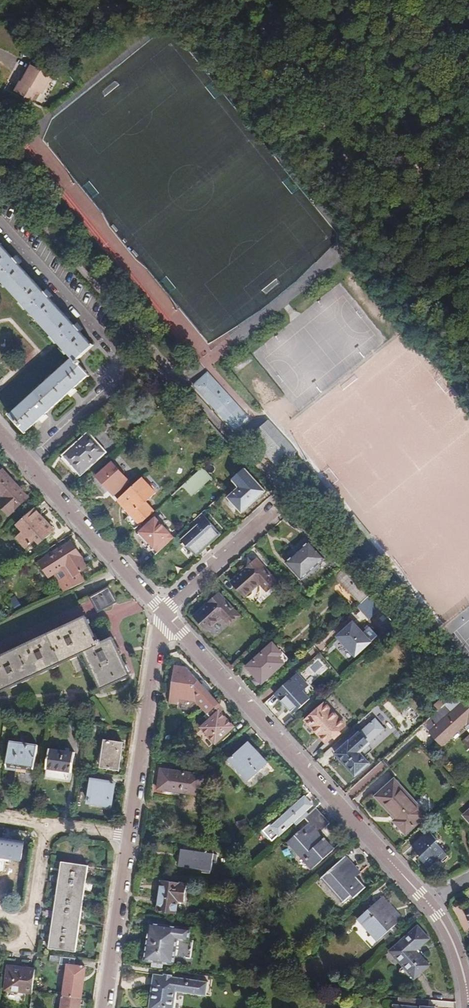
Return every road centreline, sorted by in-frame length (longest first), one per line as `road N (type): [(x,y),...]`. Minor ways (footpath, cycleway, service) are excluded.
road 1 (track): [(468,693),(0,182)]
road 2 (tertiary): [(431,905),(165,614)]
road 3 (tertiary): [(165,614),(0,434)]
road 4 (tertiary): [(126,838),(165,614)]
road 5 (track): [(0,19),(222,0)]
road 6 (tertiary): [(103,1007),(126,838)]
road 7 (residential): [(165,614),(276,508)]

